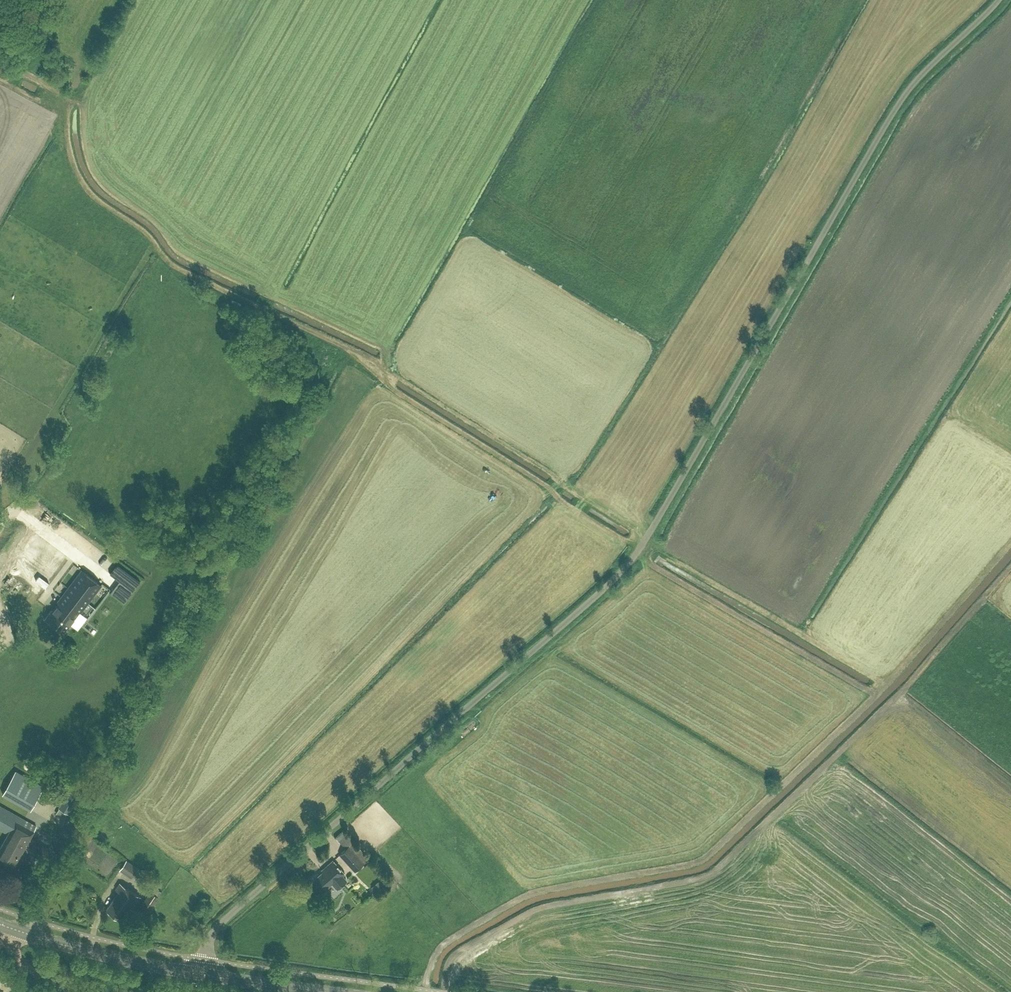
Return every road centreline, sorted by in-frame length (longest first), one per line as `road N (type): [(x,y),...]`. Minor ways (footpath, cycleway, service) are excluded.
road 1 (unclassified): [(999,0),(900,100),(625,567),(219,923),(198,973)]
road 2 (secondary): [(198,973),(14,929)]
road 3 (secondary): [(338,991),(198,973)]

